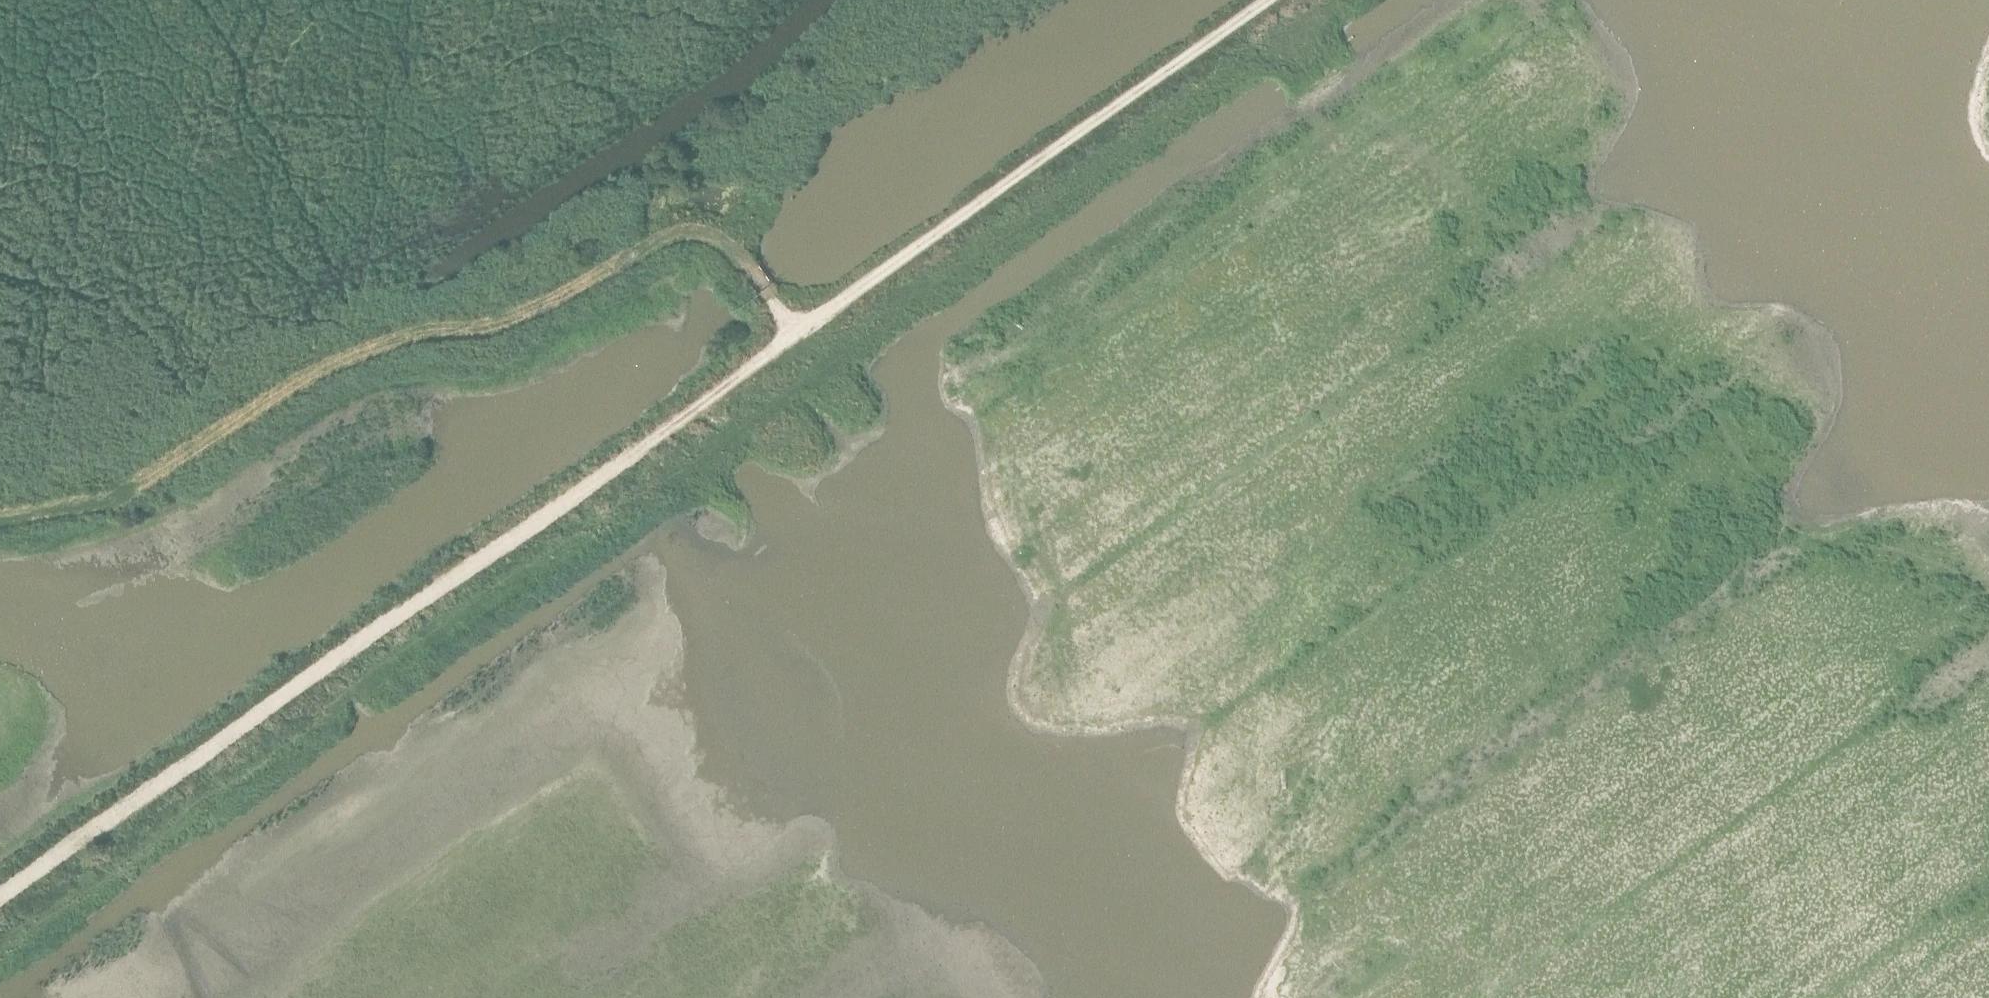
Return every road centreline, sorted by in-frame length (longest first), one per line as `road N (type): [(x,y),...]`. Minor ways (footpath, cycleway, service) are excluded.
road 1 (track): [(1272,0),(0,897)]

